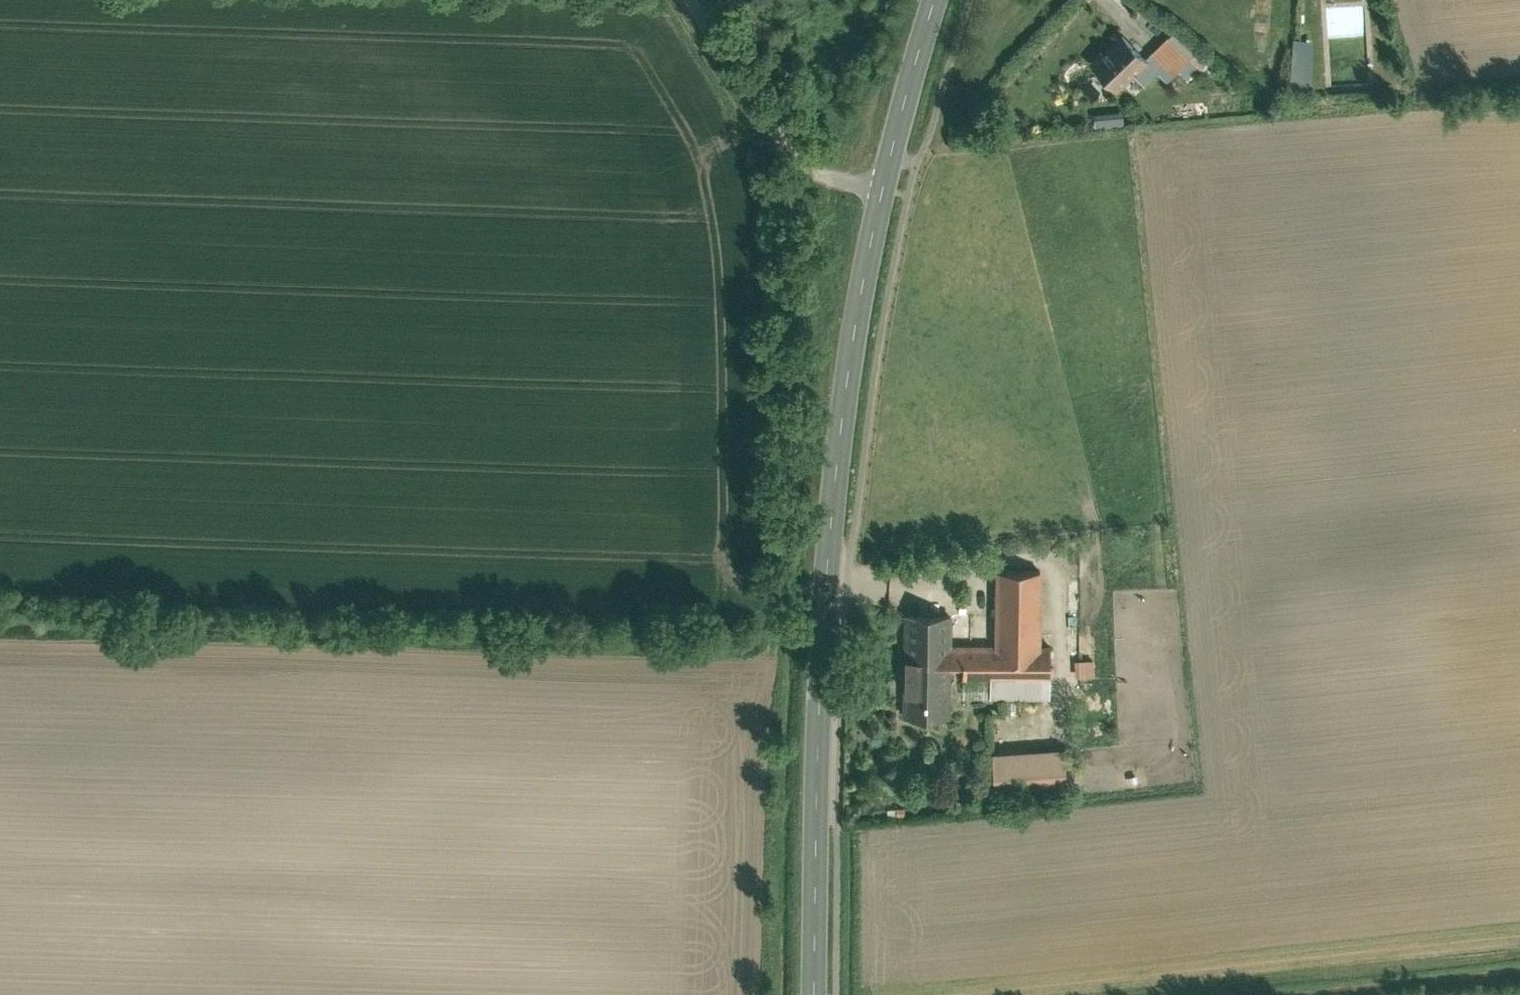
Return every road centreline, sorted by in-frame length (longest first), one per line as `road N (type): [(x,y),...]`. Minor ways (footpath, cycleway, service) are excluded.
road 1 (tertiary): [(933,0),(876,172),(839,357),(819,577),(813,994)]

